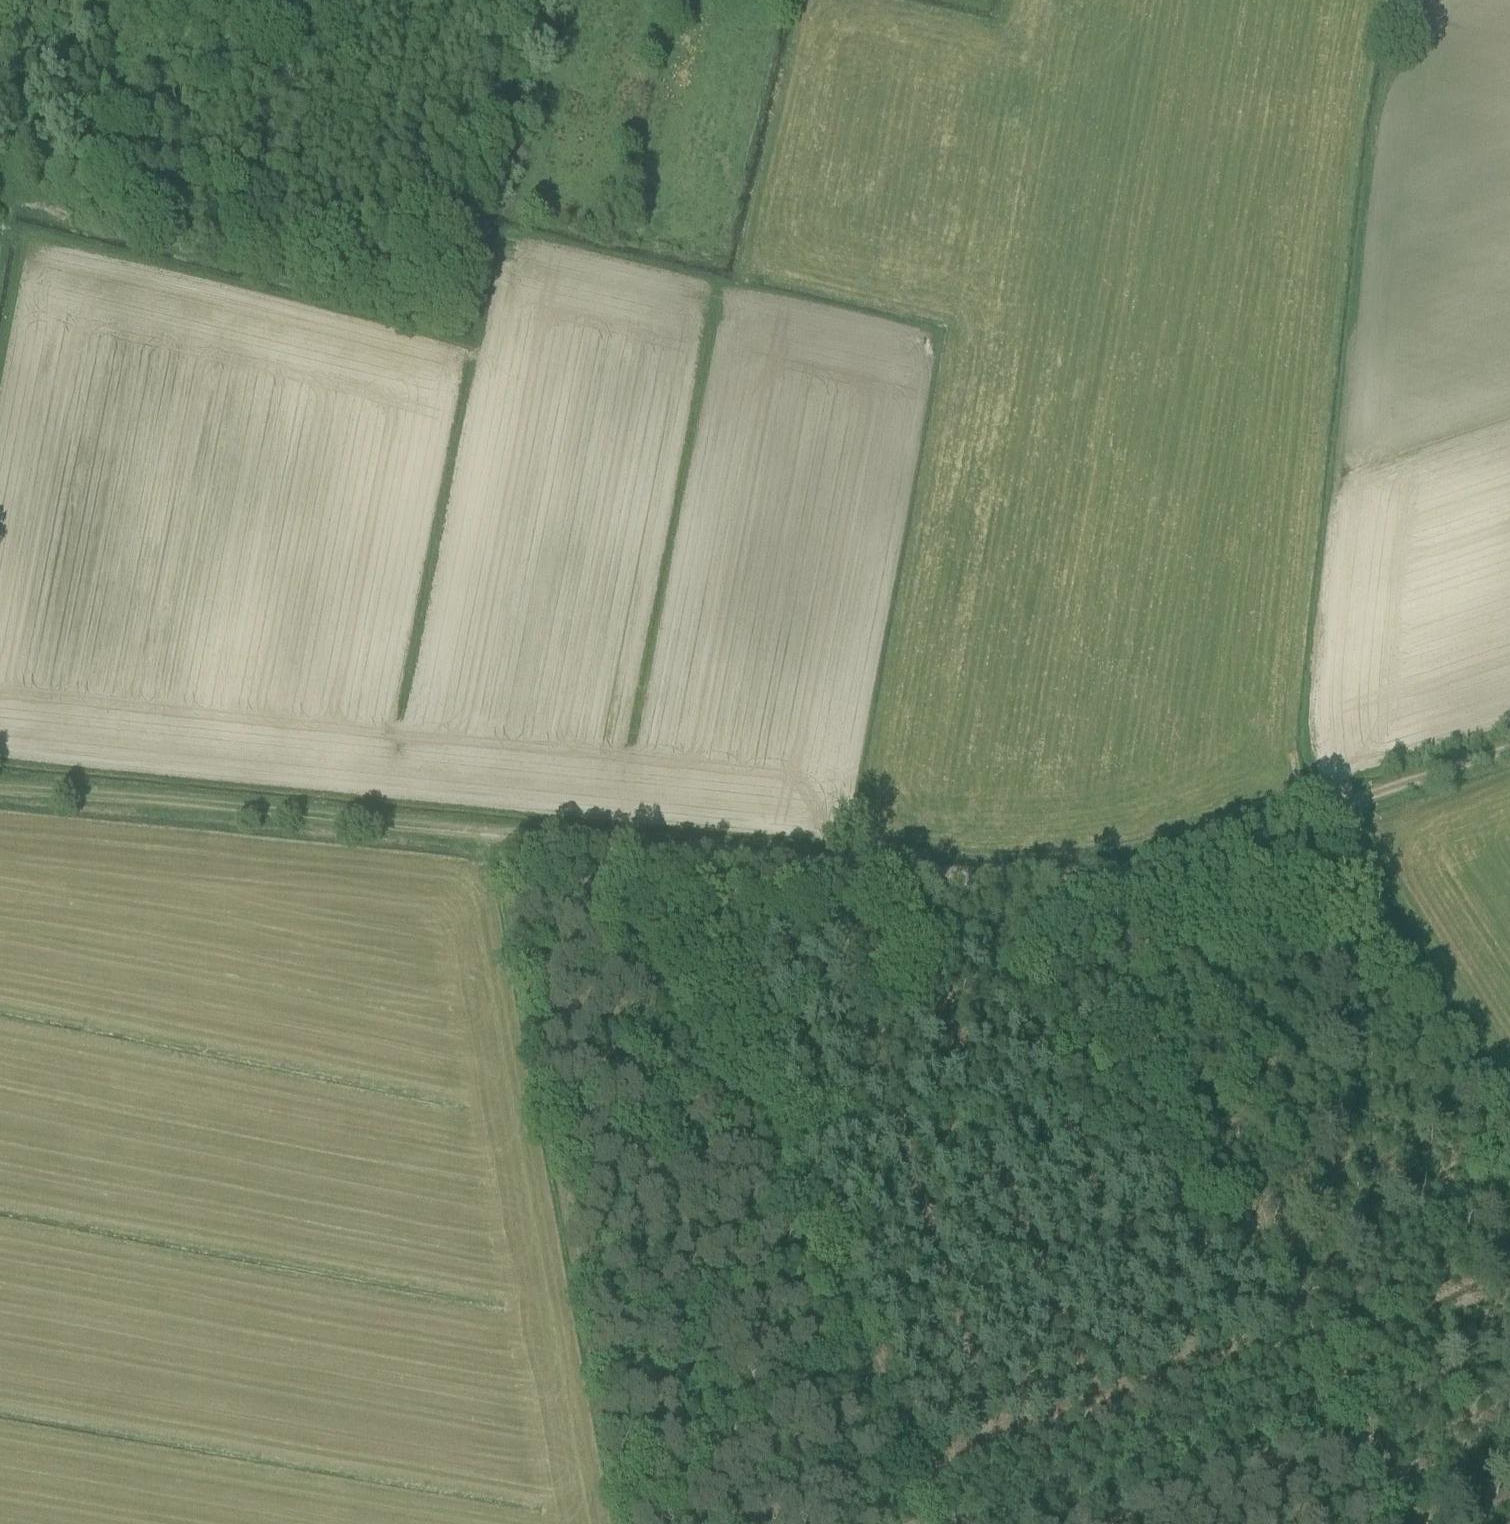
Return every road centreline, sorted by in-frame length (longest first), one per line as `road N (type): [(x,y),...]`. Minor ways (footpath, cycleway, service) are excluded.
road 1 (track): [(1509,745),(1082,878),(641,846)]
road 2 (track): [(641,846),(0,783)]

